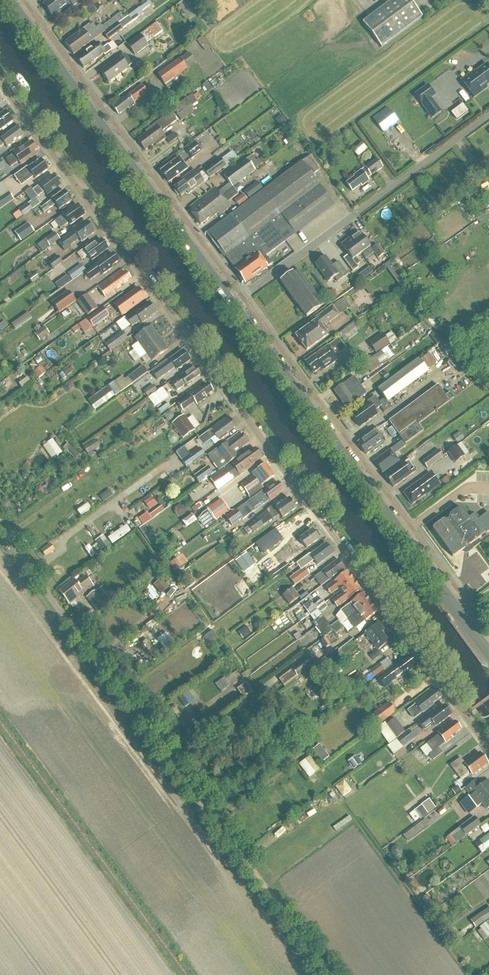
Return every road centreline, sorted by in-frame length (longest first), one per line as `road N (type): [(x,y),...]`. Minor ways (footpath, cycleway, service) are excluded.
road 1 (unclassified): [(488,745),(0,81)]
road 2 (unclassified): [(0,528),(328,974)]
road 3 (secondary): [(488,653),(233,304)]
road 4 (secondary): [(233,304),(3,0)]
road 5 (residential): [(233,304),(488,116)]

